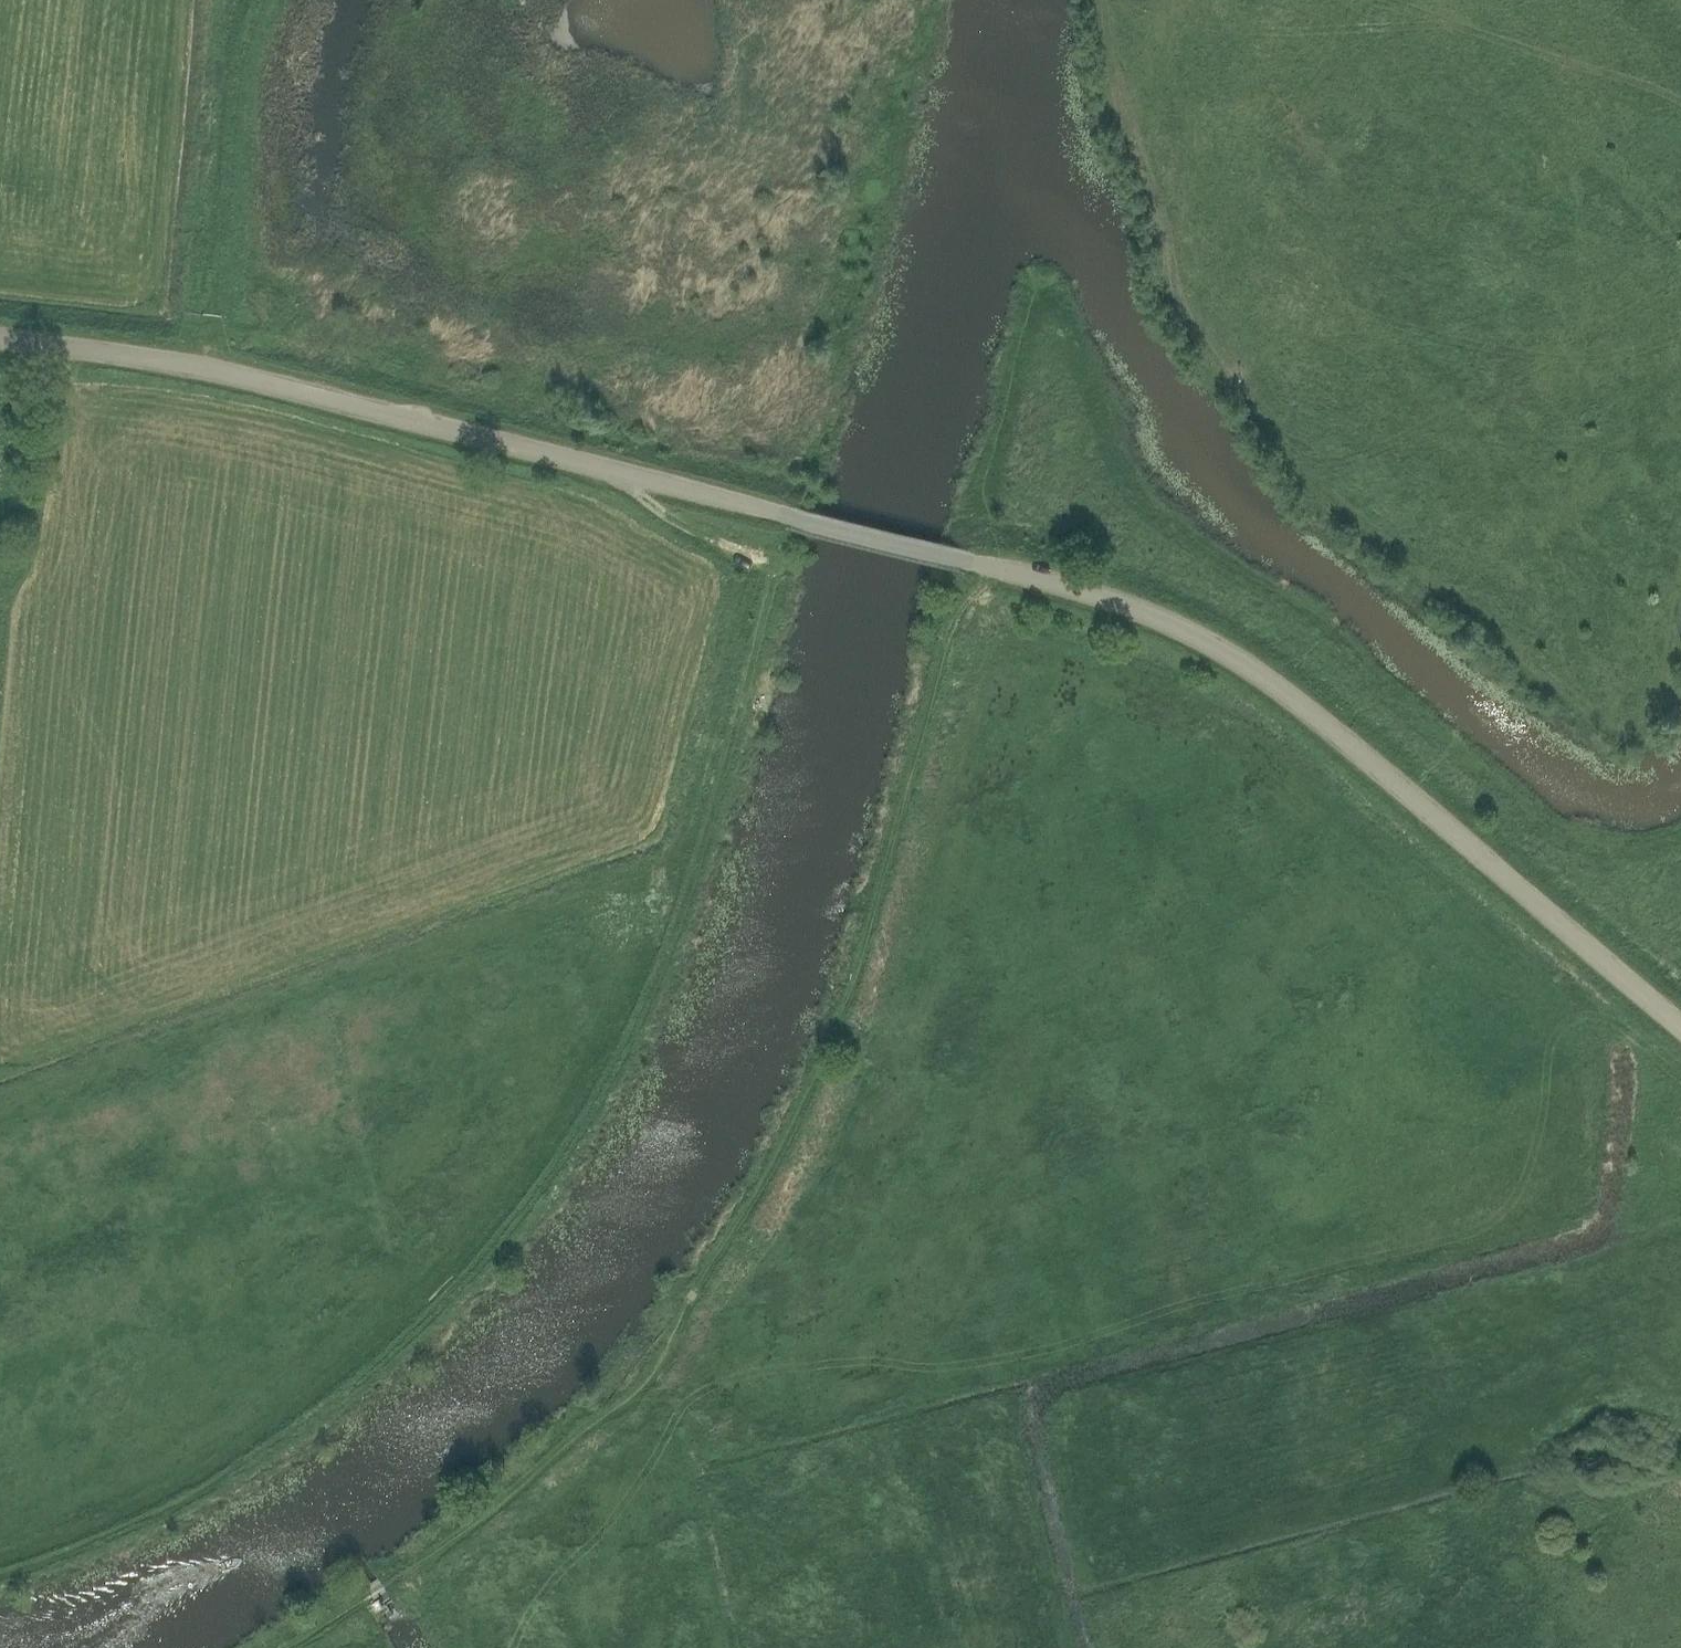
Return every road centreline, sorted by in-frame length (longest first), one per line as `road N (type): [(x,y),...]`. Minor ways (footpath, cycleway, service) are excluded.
road 1 (unclassified): [(986,568),(259,383),(0,343)]
road 2 (unclassified): [(986,568),(1171,626),(1273,683),(1680,1030)]

